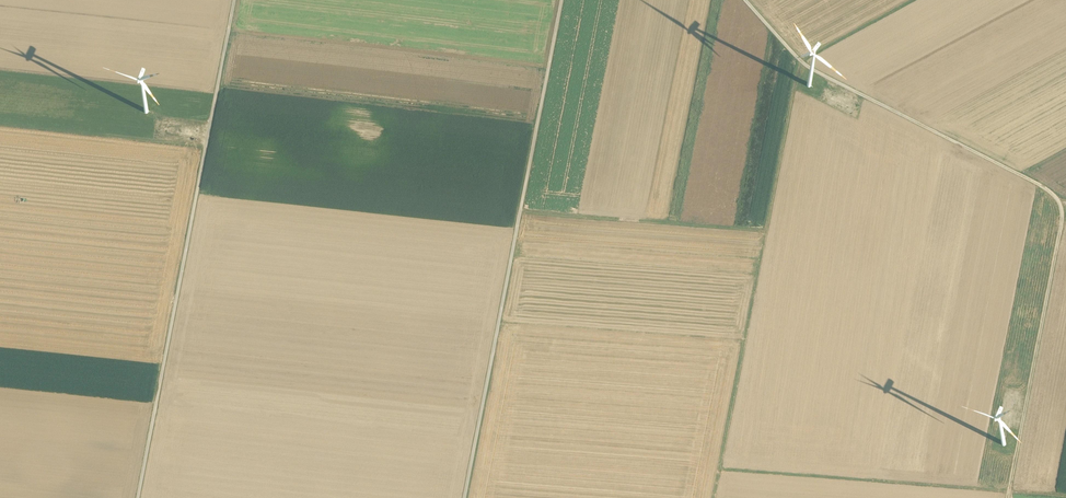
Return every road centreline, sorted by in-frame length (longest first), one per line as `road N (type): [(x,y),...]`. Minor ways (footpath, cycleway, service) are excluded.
road 1 (track): [(916,0),(798,68),(766,230),(520,212)]
road 2 (track): [(464,497),(561,0)]
road 3 (track): [(1065,202),(802,64),(745,0)]
road 4 (track): [(138,497),(206,146)]
road 5 (track): [(0,124),(206,146),(234,0)]
road 6 (track): [(1065,496),(720,470)]
road 7 (track): [(1009,430),(1021,432),(1065,202)]
road 8 (track): [(714,497),(753,300)]

